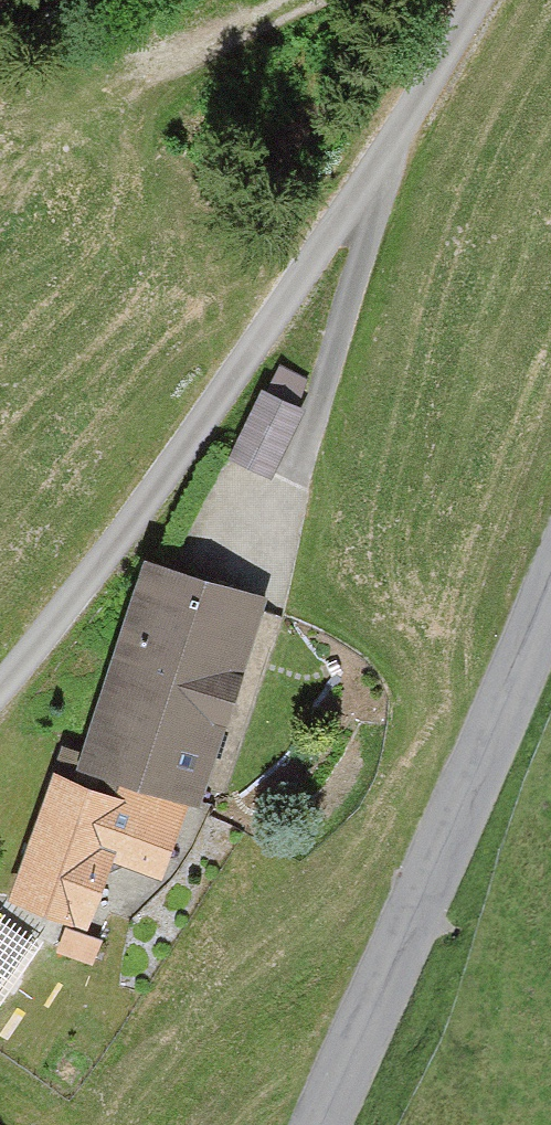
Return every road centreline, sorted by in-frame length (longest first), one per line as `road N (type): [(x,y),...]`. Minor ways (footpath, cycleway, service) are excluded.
road 1 (residential): [(0,687),(142,510),(485,0)]
road 2 (tertiary): [(319,1124),(550,596)]
road 3 (track): [(281,522),(400,125)]

